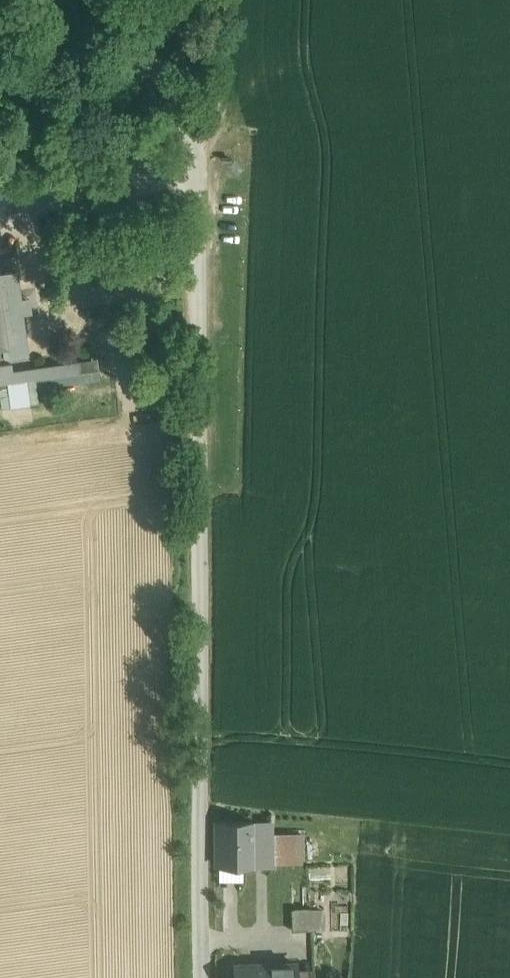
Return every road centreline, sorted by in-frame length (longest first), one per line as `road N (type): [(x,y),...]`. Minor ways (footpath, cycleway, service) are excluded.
road 1 (unclassified): [(205,977),(197,155)]

